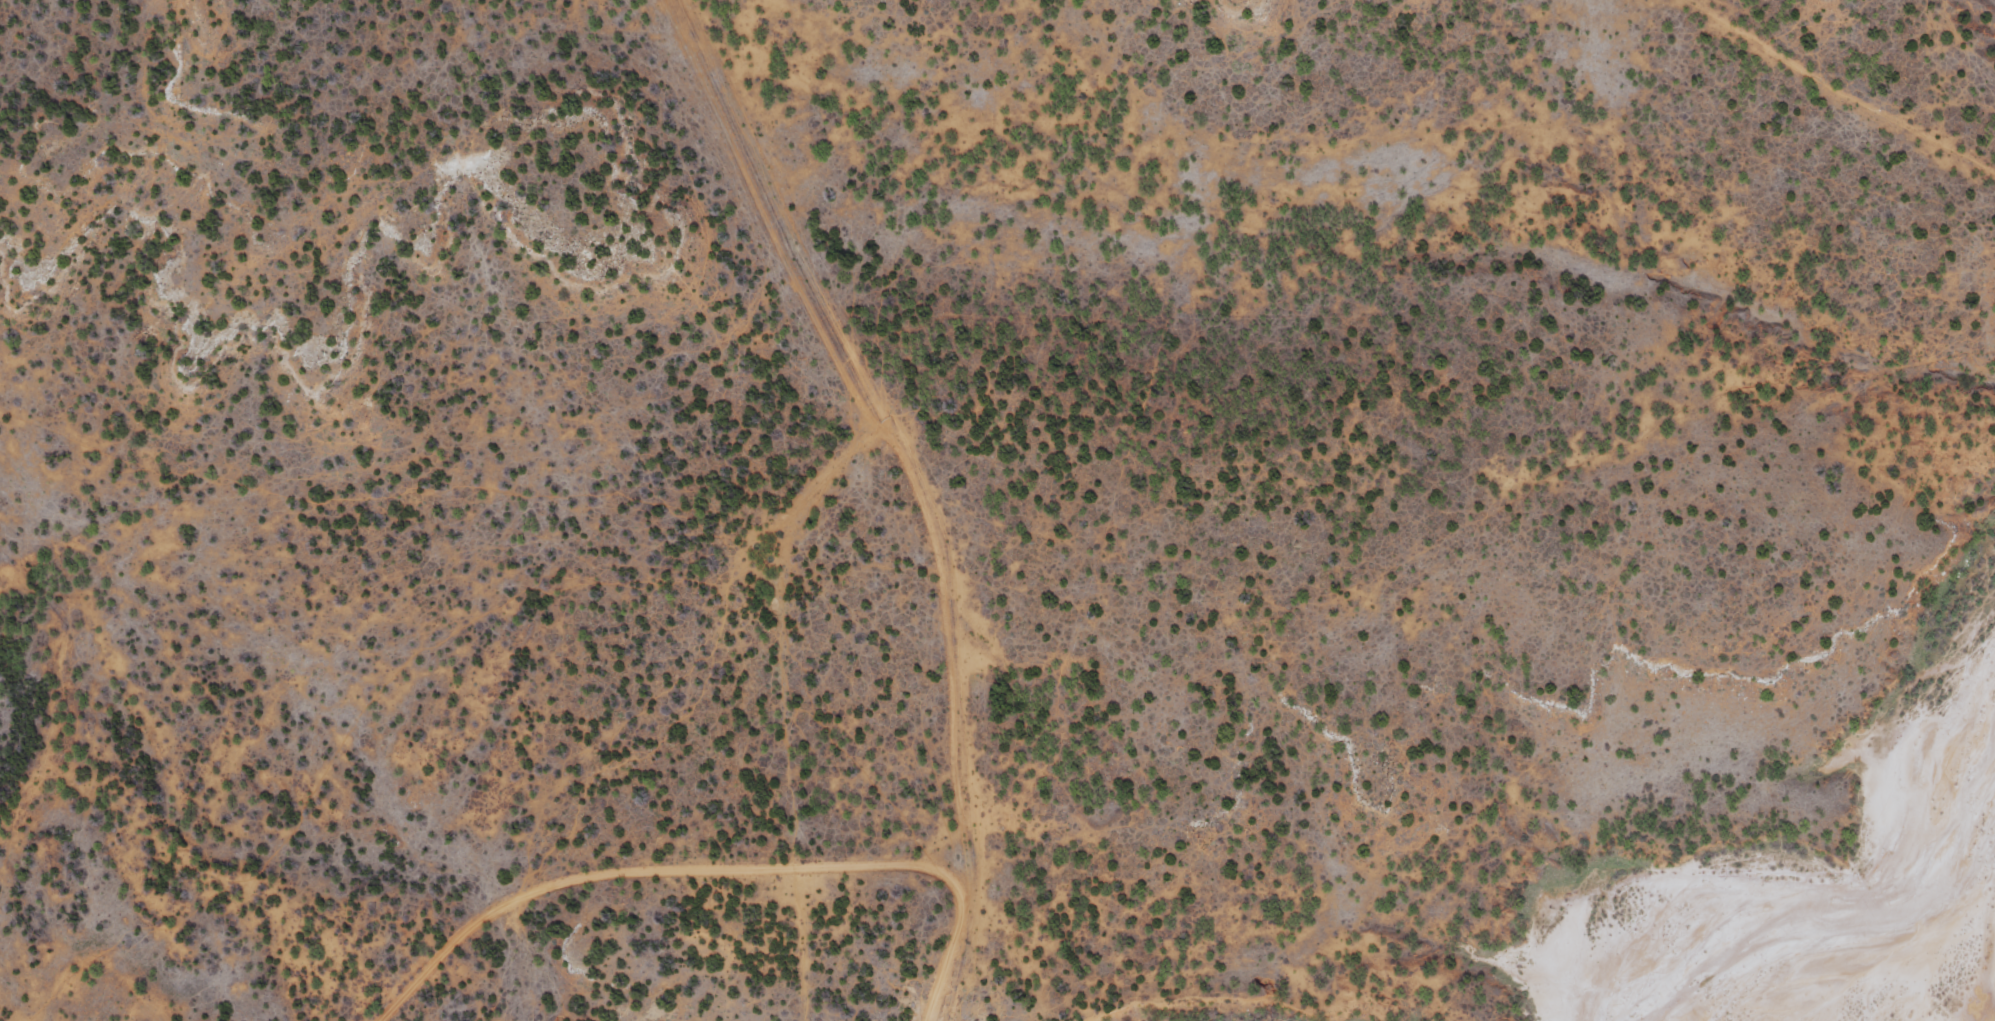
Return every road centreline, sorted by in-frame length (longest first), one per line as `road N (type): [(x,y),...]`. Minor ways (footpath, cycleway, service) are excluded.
road 1 (residential): [(917,1020),(975,872),(903,482),(708,101),(692,0)]
road 2 (residential): [(1735,0),(1850,100),(1994,125)]
road 3 (residential): [(68,554),(83,523),(0,439)]

